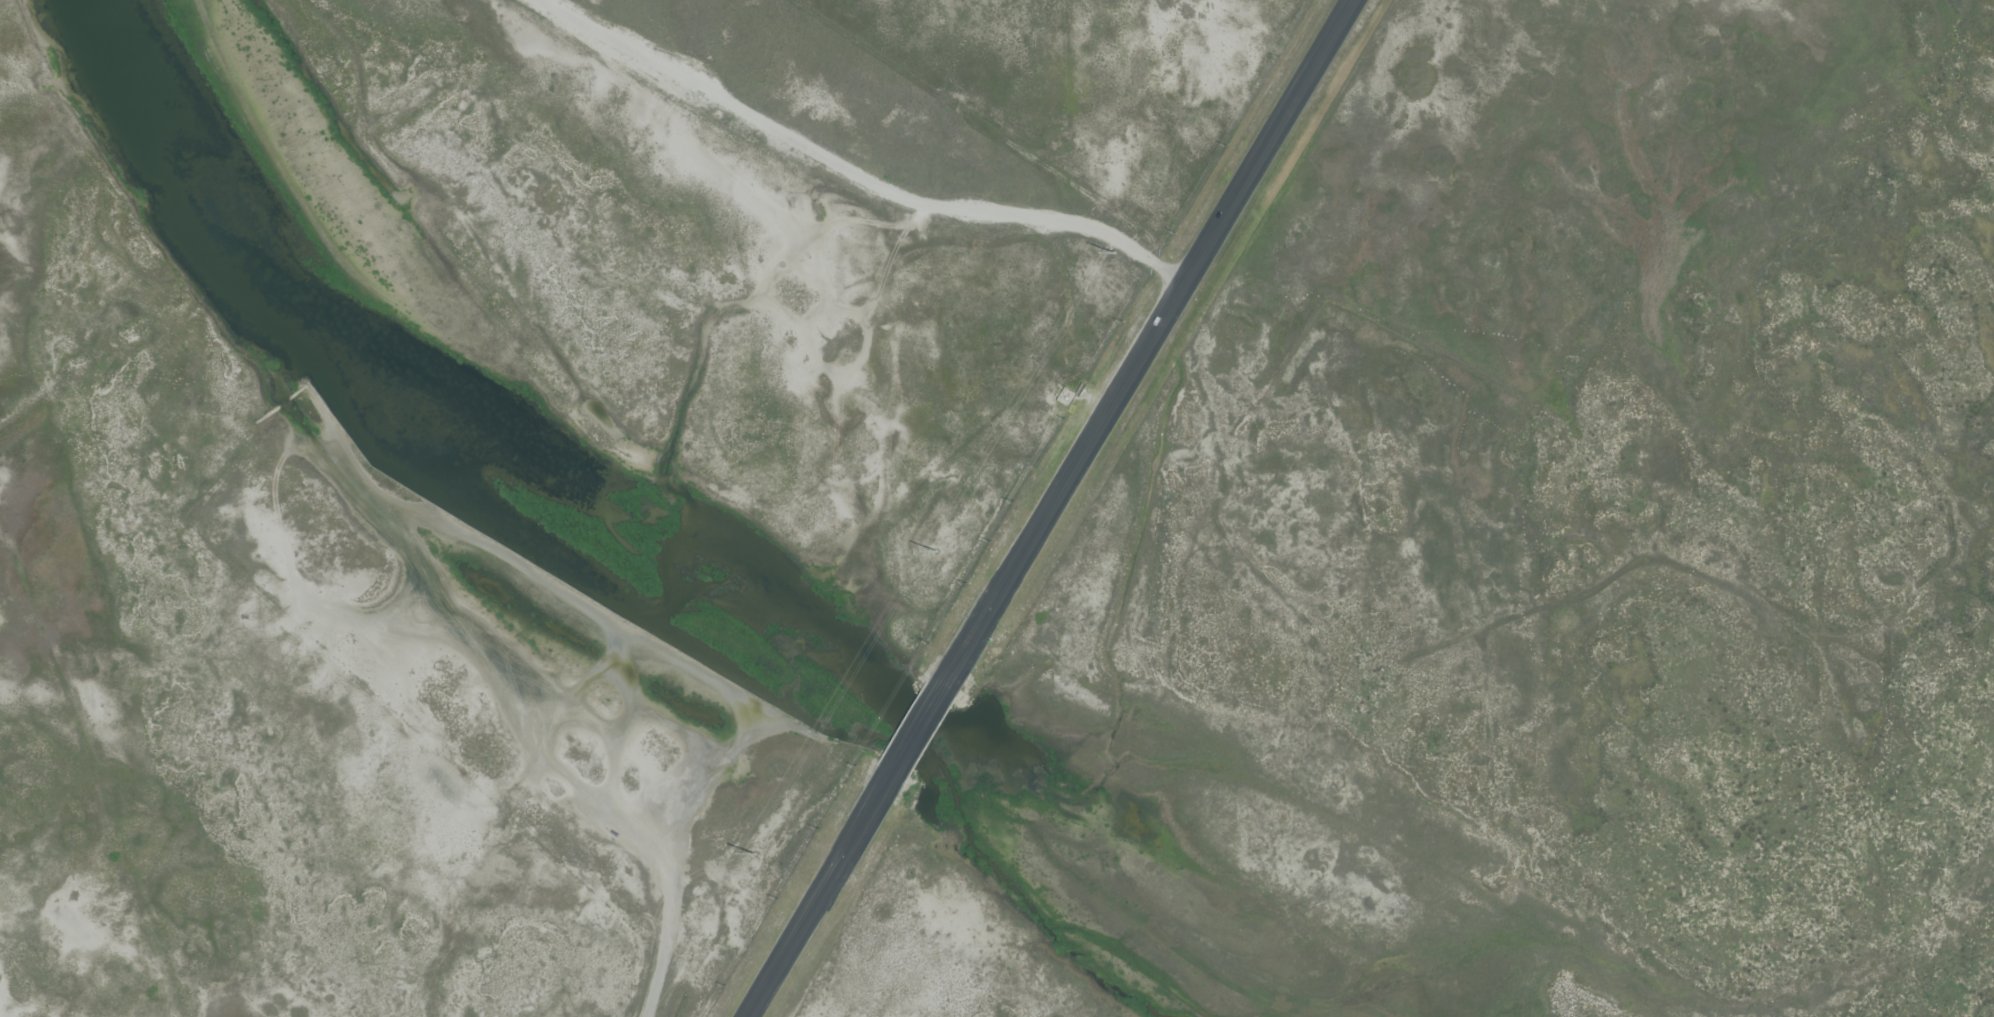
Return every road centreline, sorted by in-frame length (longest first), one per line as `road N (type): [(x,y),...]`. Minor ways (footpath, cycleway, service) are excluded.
road 1 (primary): [(938,692),(1350,0)]
road 2 (track): [(1181,284),(1092,230),(912,203),(537,0)]
road 3 (primary): [(747,1016),(891,773)]

